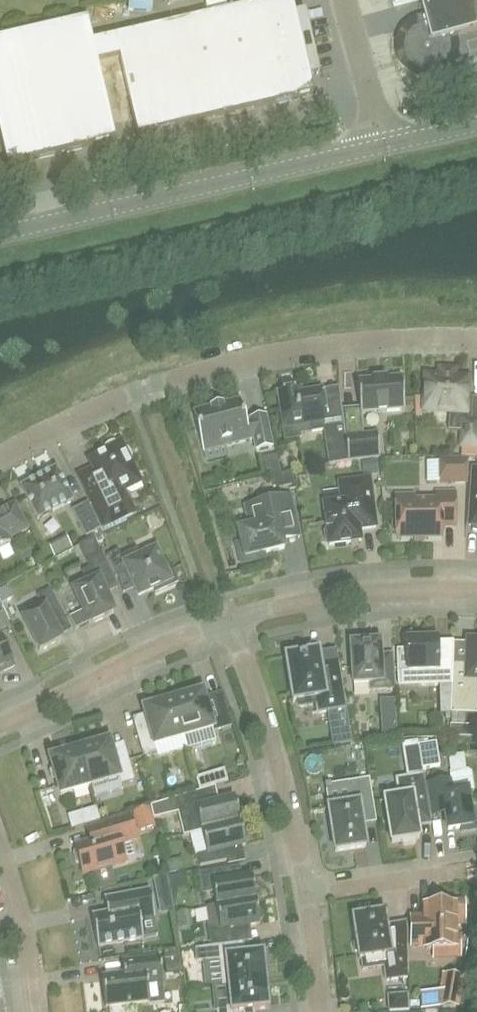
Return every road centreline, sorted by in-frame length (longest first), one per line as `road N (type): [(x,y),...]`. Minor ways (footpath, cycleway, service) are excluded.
road 1 (residential): [(476,339),(363,343),(243,362),(130,395),(0,457)]
road 2 (unclassified): [(0,234),(379,147)]
road 3 (residential): [(307,895),(272,744),(231,622)]
road 4 (residential): [(0,726),(231,622)]
road 5 (residential): [(231,622),(361,594),(476,591)]
road 6 (residential): [(307,895),(474,869)]
road 7 (residential): [(35,1011),(0,847)]
road 8 (unclassified): [(379,147),(341,0)]

